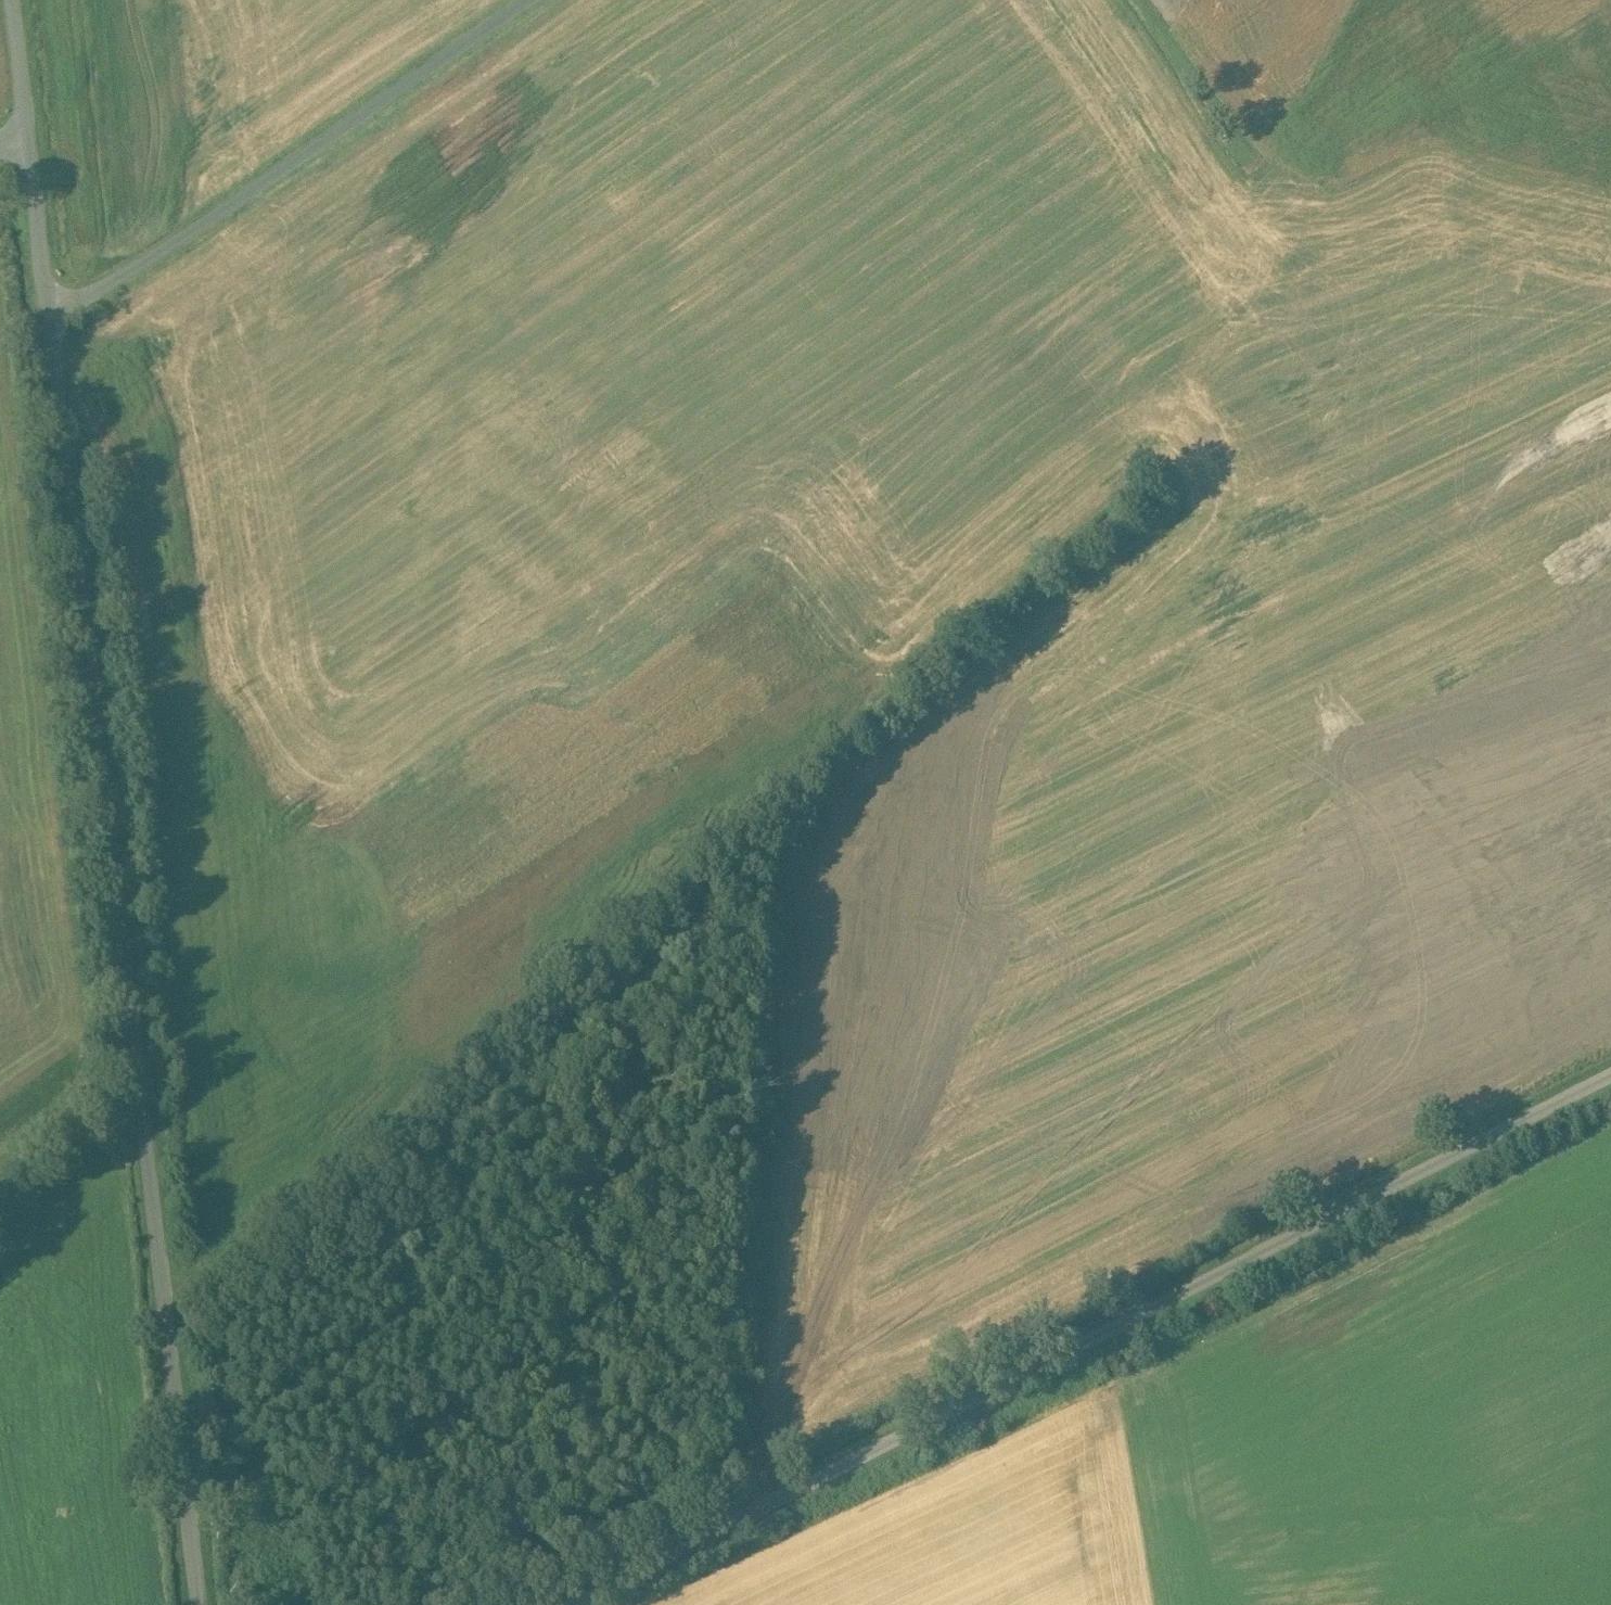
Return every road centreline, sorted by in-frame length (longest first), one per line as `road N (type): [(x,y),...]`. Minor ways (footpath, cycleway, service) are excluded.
road 1 (unclassified): [(14,0),(202,1604)]
road 2 (residential): [(567,1604),(1610,1076)]
road 3 (track): [(1261,170),(1140,0)]

